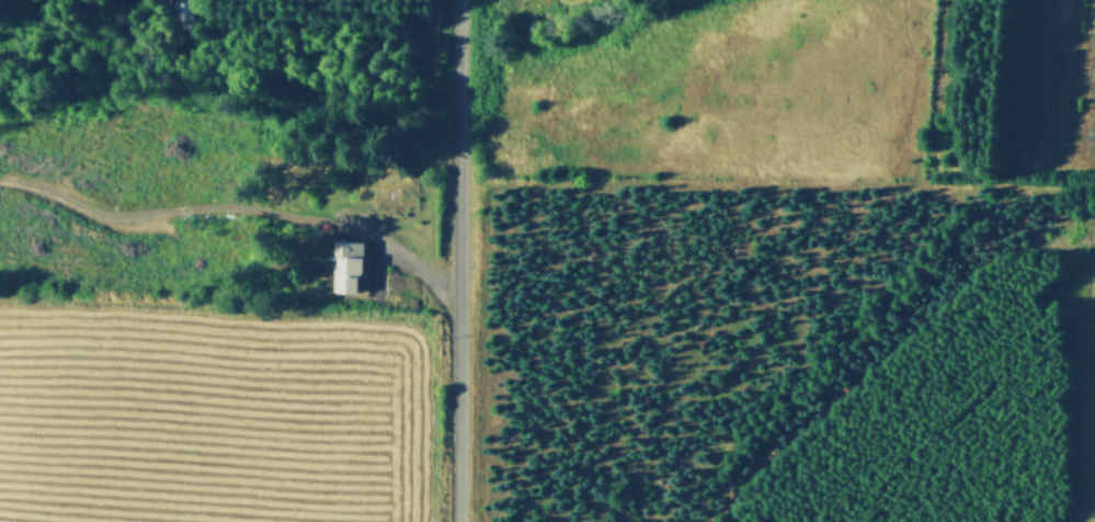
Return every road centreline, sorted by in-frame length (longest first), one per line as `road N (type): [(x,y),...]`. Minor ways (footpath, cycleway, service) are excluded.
road 1 (residential): [(456,521),(456,0)]
road 2 (track): [(1094,170),(965,170),(938,160),(929,126),(943,0)]

